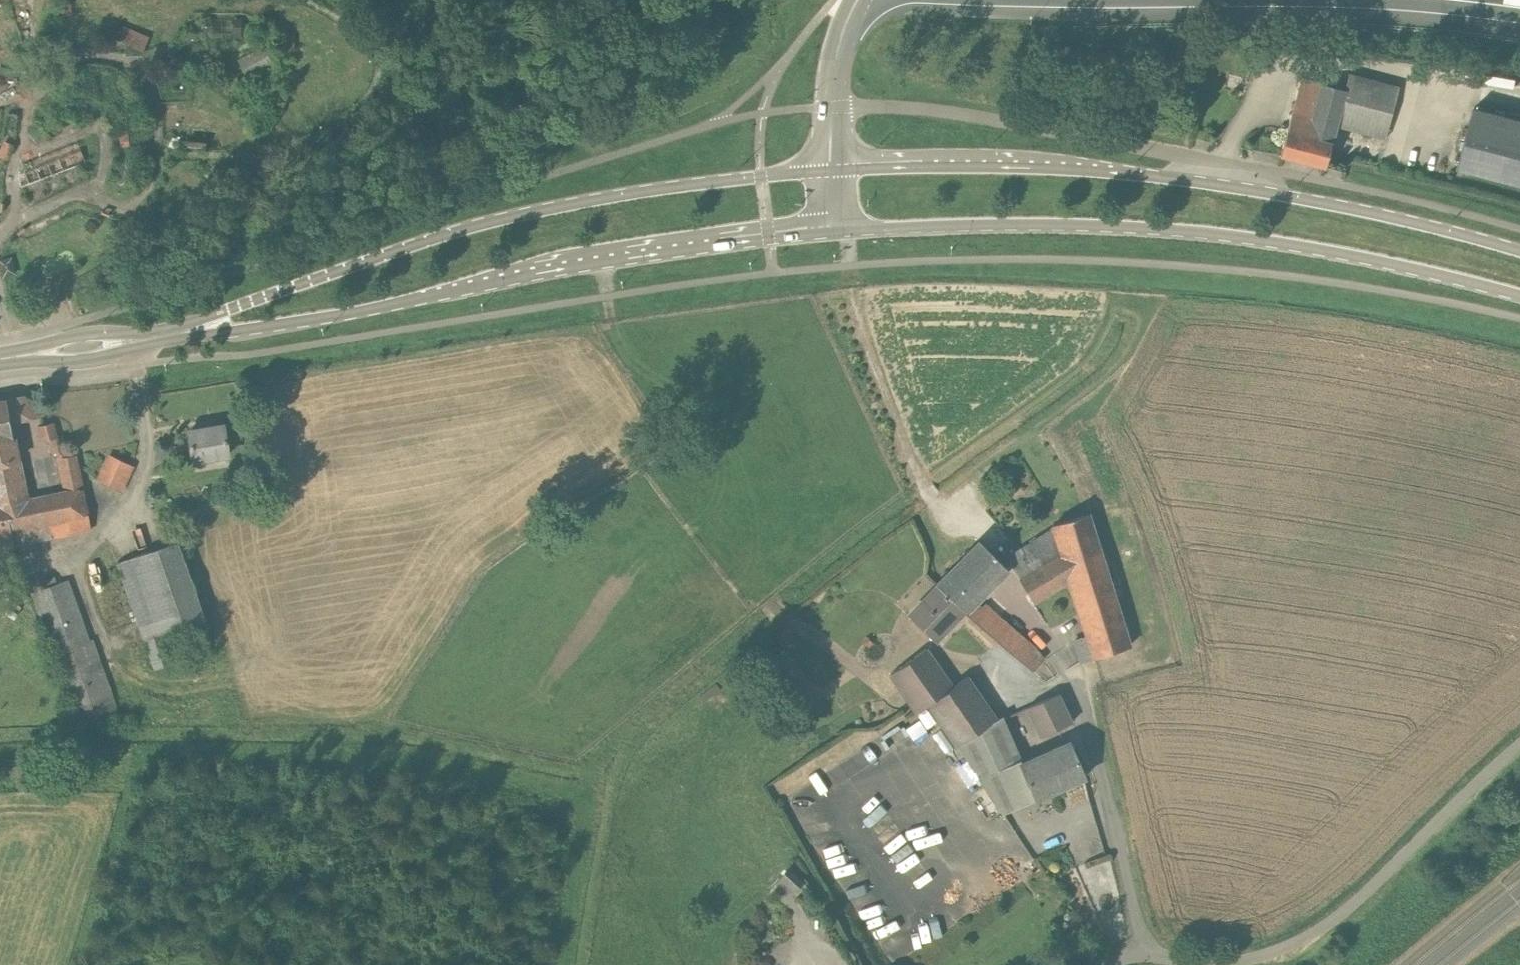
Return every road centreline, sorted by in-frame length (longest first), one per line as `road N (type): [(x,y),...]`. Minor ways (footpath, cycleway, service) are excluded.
road 1 (secondary): [(835,233),(1048,226),(1191,232),(1343,254),(1519,296)]
road 2 (secondary): [(833,171),(635,194),(509,219),(213,315),(184,332)]
road 3 (secondary): [(184,332),(330,318),(582,267),(835,233)]
road 4 (unclassified): [(1105,964),(1144,956),(1229,962),(1295,943),(1360,897),(1519,743)]
road 5 (motorway): [(1065,0),(1351,1),(1519,16)]
road 6 (unclassified): [(1209,184),(1220,164),(945,112),(833,107)]
road 7 (secondary): [(1209,184),(1034,170),(833,171)]
road 8 (secondary): [(1519,252),(1209,184)]
road 9 (secondary): [(0,360),(184,332)]

